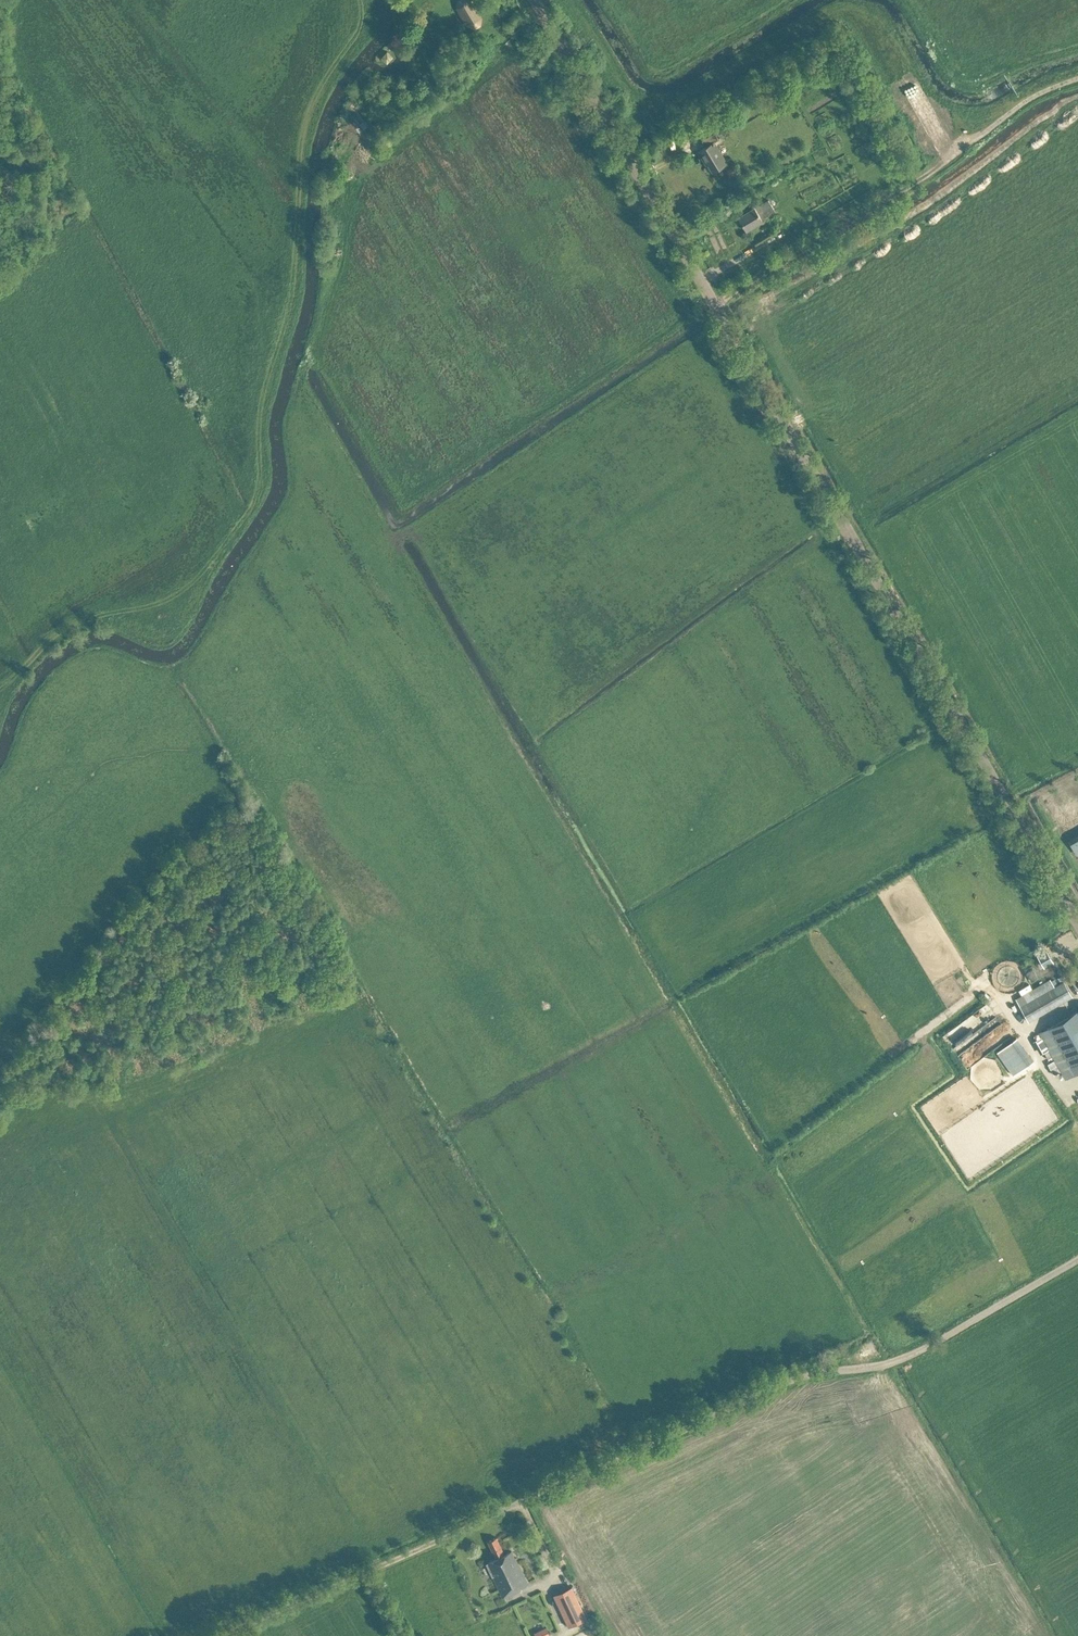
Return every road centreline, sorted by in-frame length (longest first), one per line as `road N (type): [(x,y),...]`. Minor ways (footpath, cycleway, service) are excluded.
road 1 (tertiary): [(1077,923),(535,0)]
road 2 (track): [(1077,1256),(900,1358),(809,1372),(242,1621)]
road 3 (track): [(714,305),(940,165),(1030,98),(1077,77)]

